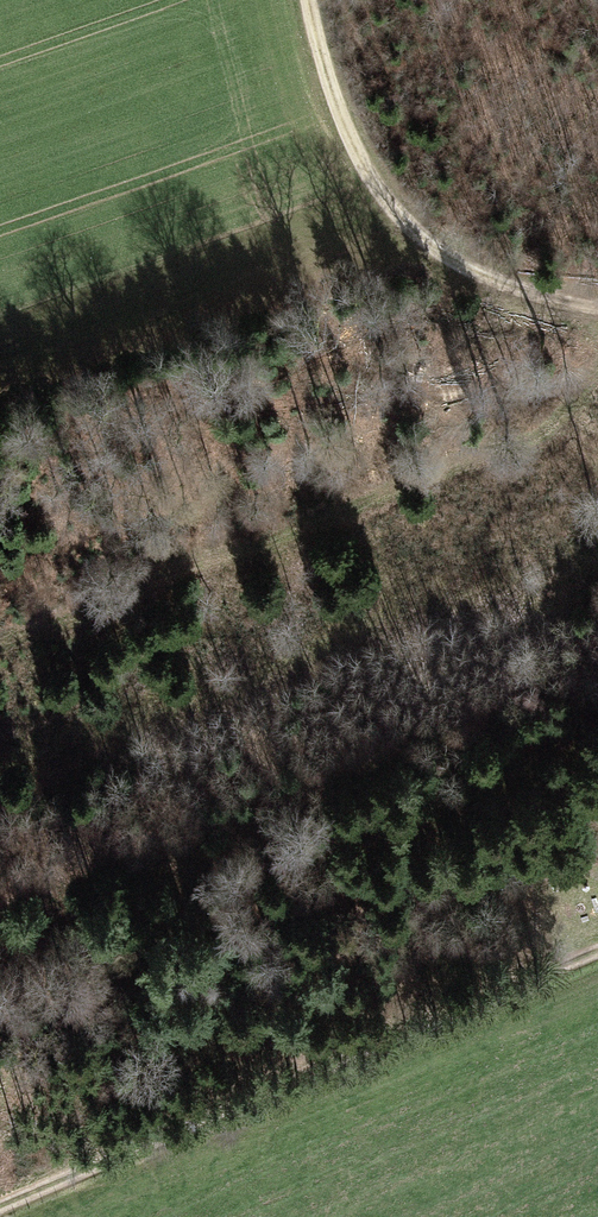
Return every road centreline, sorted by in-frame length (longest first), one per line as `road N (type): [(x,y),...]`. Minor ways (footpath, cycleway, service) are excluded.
road 1 (track): [(0,1208),(597,950)]
road 2 (track): [(597,504),(0,747)]
road 3 (track): [(597,295),(485,268),(384,224),(302,0)]

